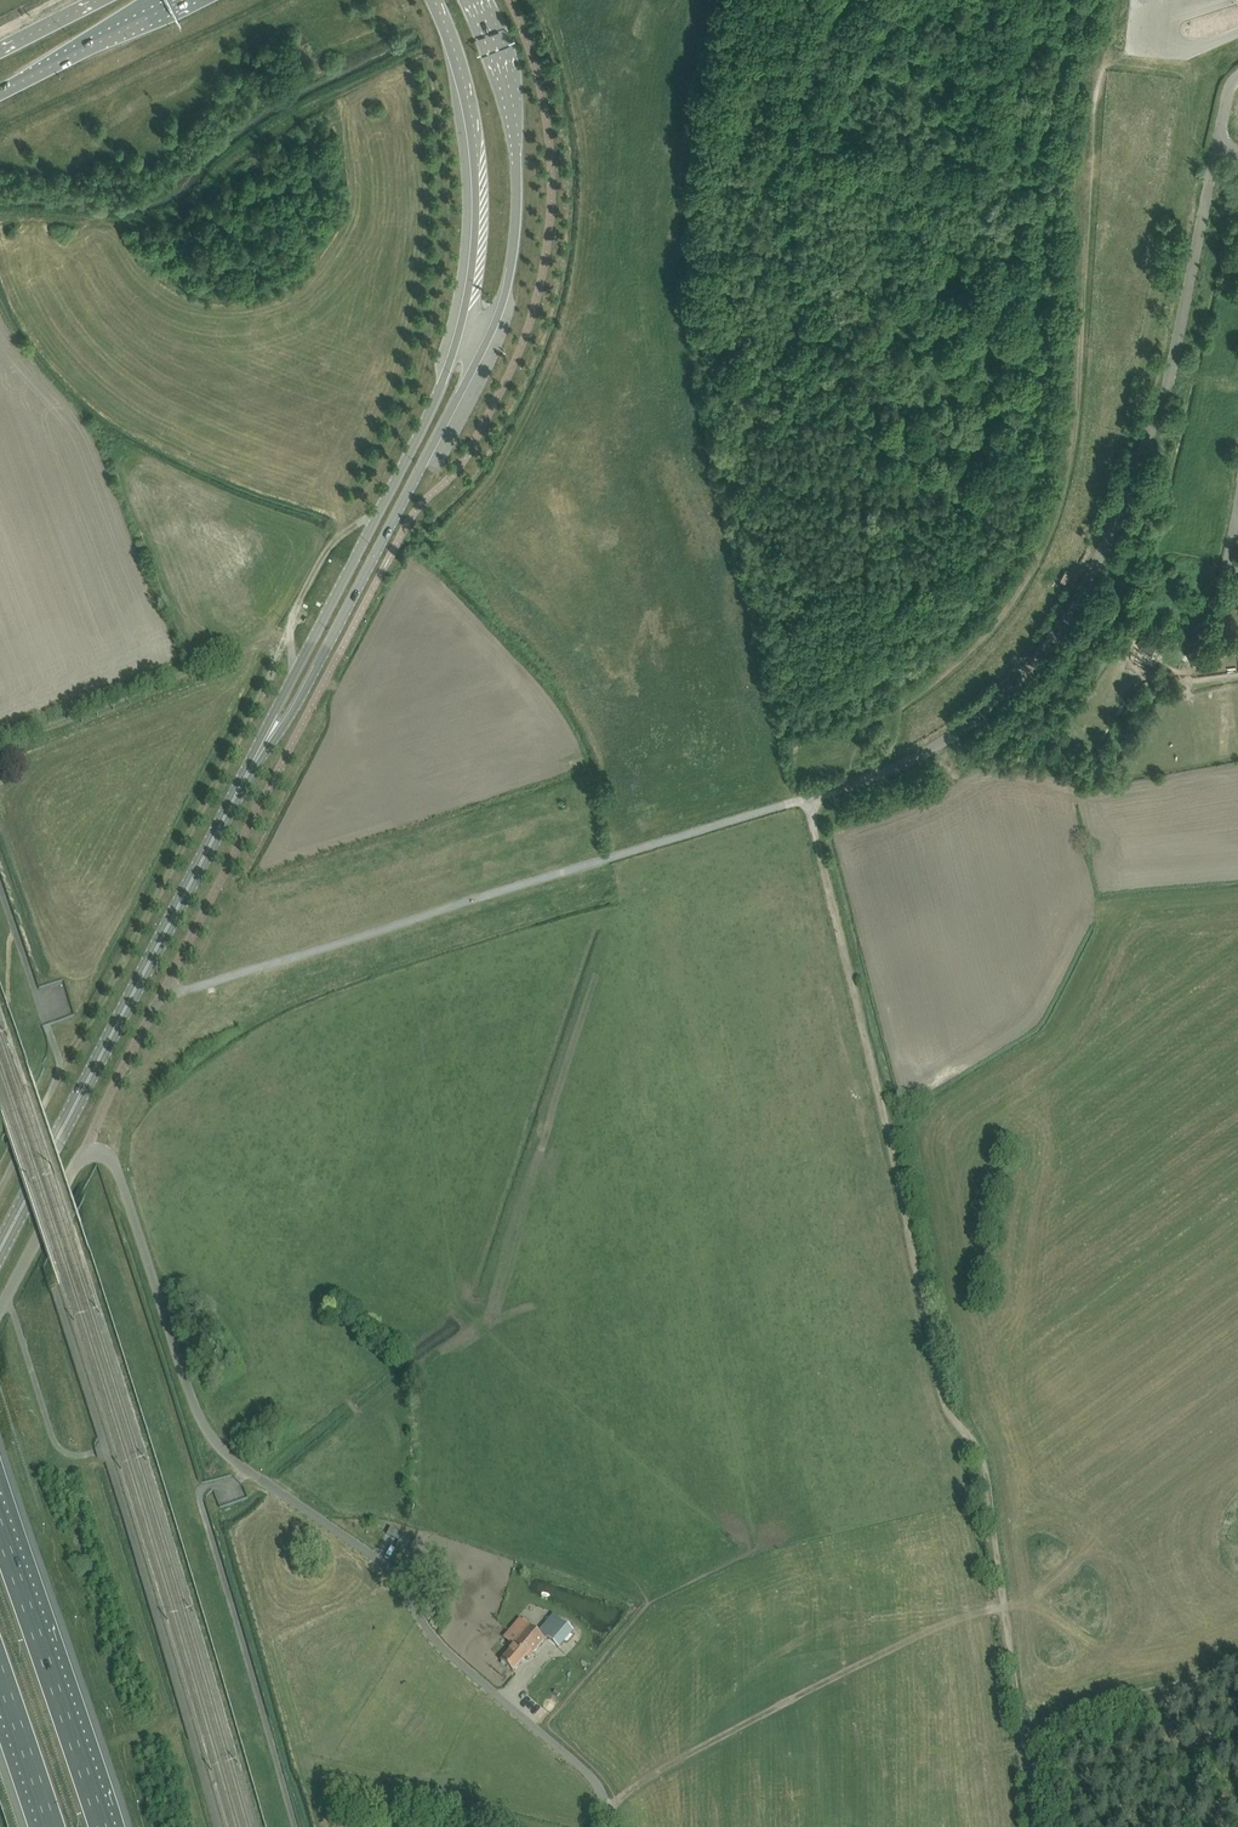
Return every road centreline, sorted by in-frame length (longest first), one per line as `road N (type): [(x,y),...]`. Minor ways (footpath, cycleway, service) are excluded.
road 1 (track): [(1023,1747),(981,1457),(945,1408),(808,799)]
road 2 (unclassified): [(607,1826),(587,1786),(432,1644),(378,1560),(247,1469),(209,1432),(119,1173),(105,1152),(83,1153)]
road 3 (unclassified): [(808,799),(893,770),(982,715),(1065,618),(1158,412),(1219,133)]
road 4 (primary): [(0,1249),(267,741)]
road 5 (primary): [(460,338),(433,410),(267,741)]
road 6 (primary): [(267,741),(310,681),(482,351)]
road 7 (primary): [(482,351),(503,292),(517,157),(506,85),(474,0)]
road 8 (primary): [(434,0),(464,81),(475,154),(472,273),(460,338)]
road 9 (motorway): [(101,1826),(0,1529)]
road 10 (track): [(203,1492),(117,1239)]
road 11 (track): [(1237,1663),(1098,1705),(1023,1747)]
road 12 (primary): [(0,91),(180,0)]
road 13 (unclassified): [(0,1305),(83,1153)]
road 14 (track): [(1155,1692),(1228,1826)]
road 15 (motorway): [(0,1683),(48,1826)]
road 16 (unclassified): [(1177,0),(1151,19),(1162,44),(1192,48),(1237,32)]
road 17 (unclassified): [(1197,642),(1237,518)]

